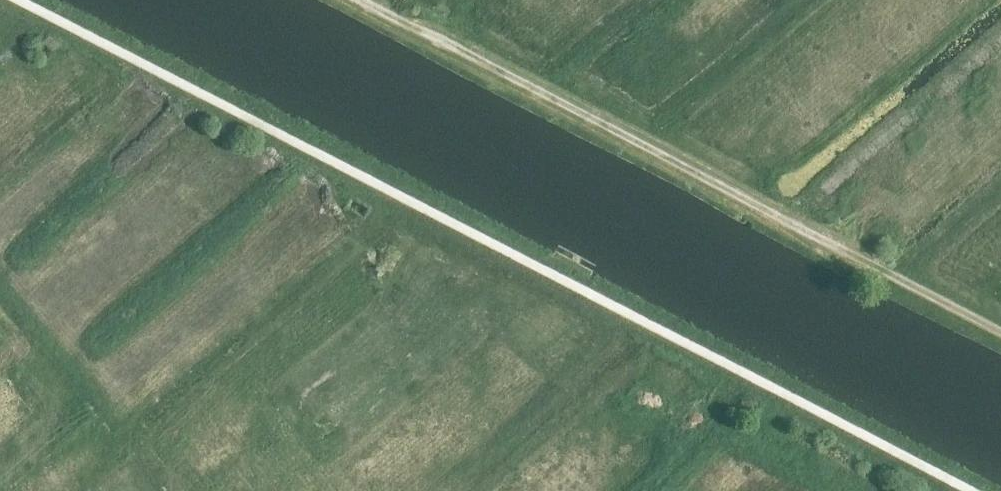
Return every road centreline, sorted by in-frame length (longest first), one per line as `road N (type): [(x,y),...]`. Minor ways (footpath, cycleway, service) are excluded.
road 1 (track): [(954,490),(0,1)]
road 2 (unclassified): [(1000,331),(367,0)]

